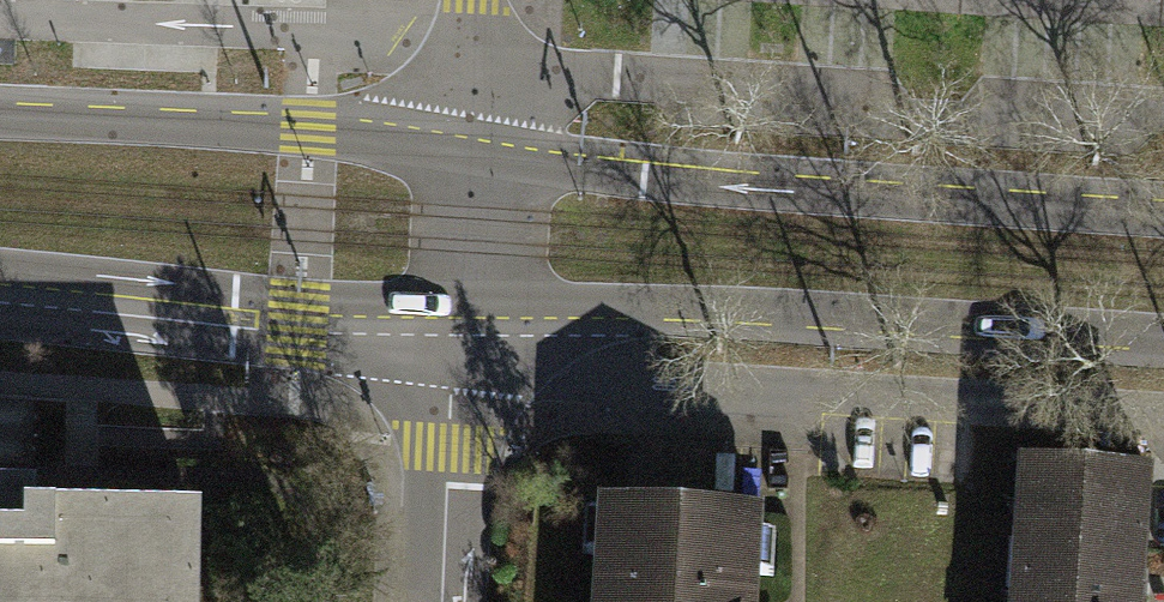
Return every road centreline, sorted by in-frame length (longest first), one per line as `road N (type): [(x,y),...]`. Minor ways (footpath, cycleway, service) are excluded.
road 1 (secondary): [(464,327),(651,309),(1163,340)]
road 2 (secondary): [(1163,211),(764,184),(479,154)]
road 3 (secondary): [(479,154),(307,127),(0,115)]
road 4 (secondary): [(0,293),(295,324),(464,327)]
road 5 (residential): [(464,327),(444,491),(442,601)]
road 6 (secondary): [(479,154),(464,327)]

